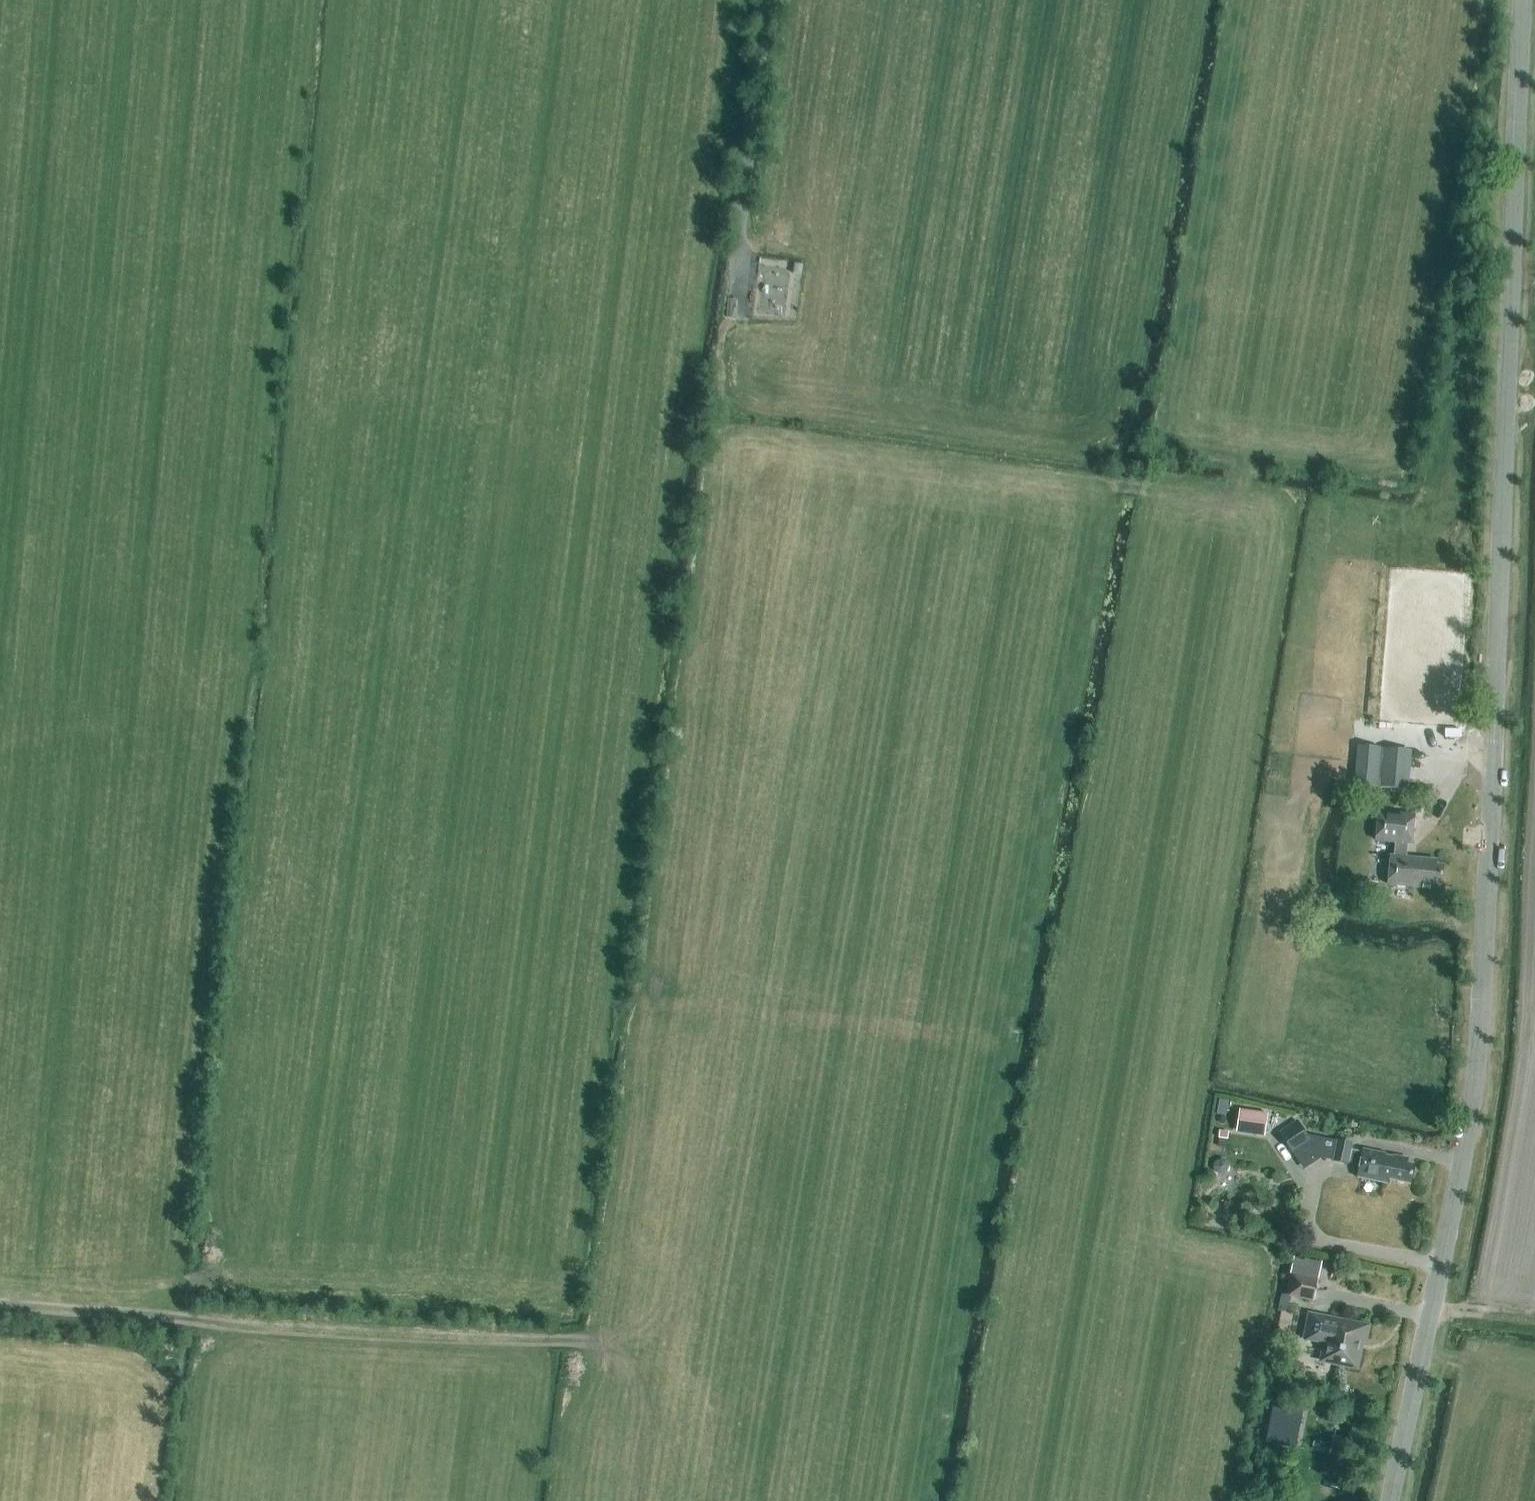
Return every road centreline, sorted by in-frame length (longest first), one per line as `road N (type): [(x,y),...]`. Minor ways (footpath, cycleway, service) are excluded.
road 1 (unclassified): [(1390,1500),(1466,1146),(1476,1064),(1523,0)]
road 2 (unclassified): [(742,265),(739,227),(769,0)]

